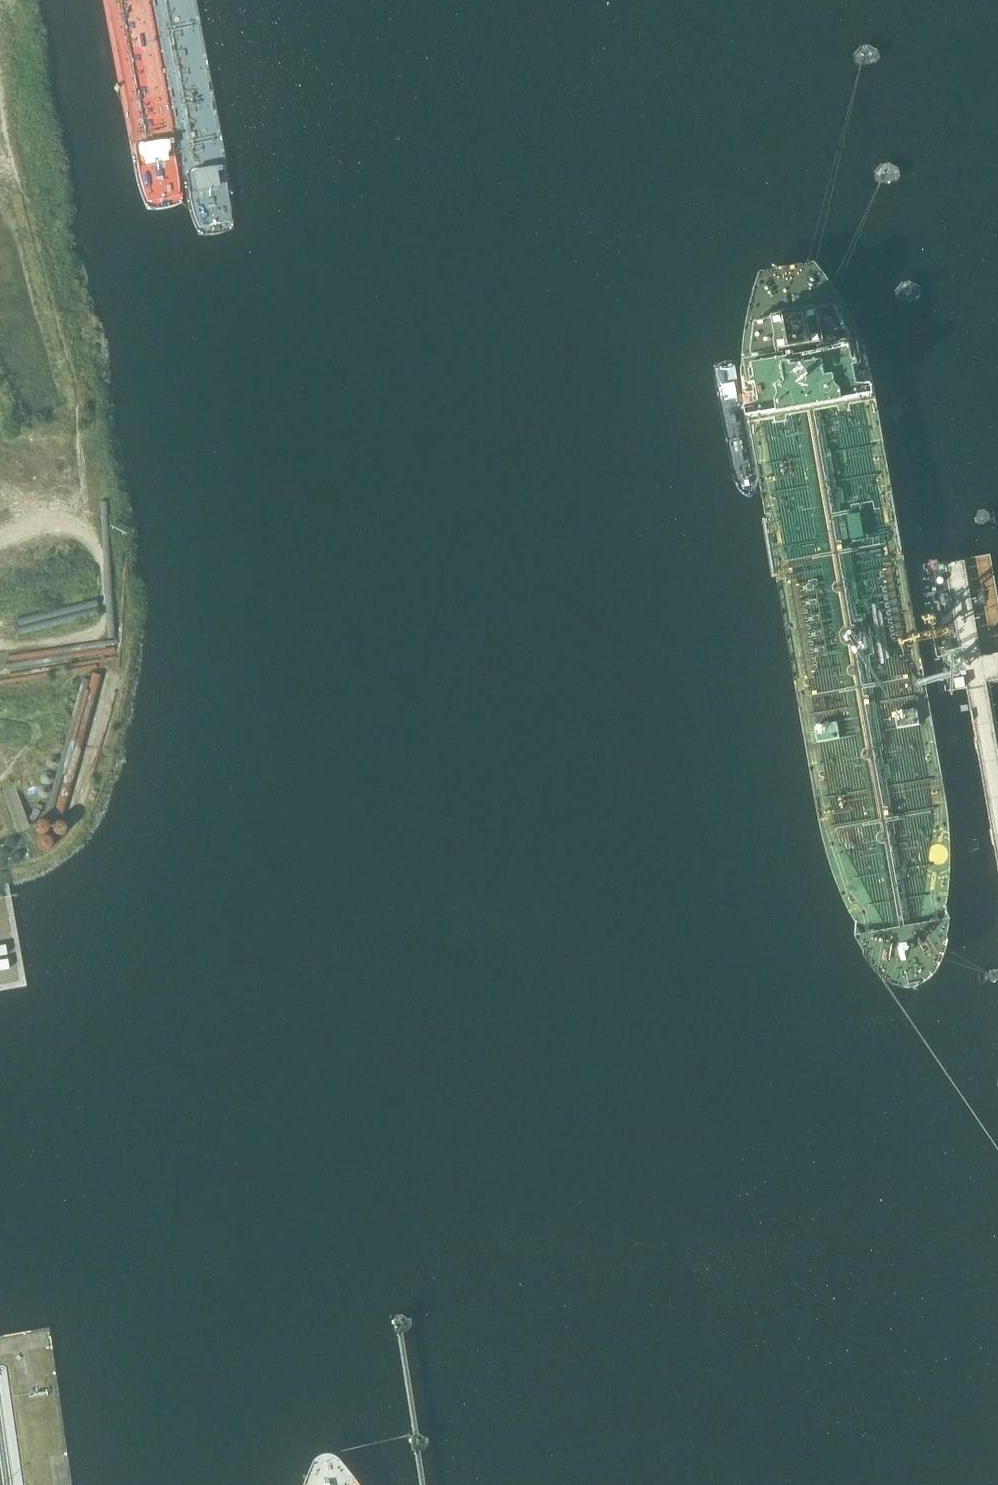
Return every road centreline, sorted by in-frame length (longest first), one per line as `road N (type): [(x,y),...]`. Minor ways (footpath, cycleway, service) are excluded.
road 1 (track): [(73,391),(0,73)]

